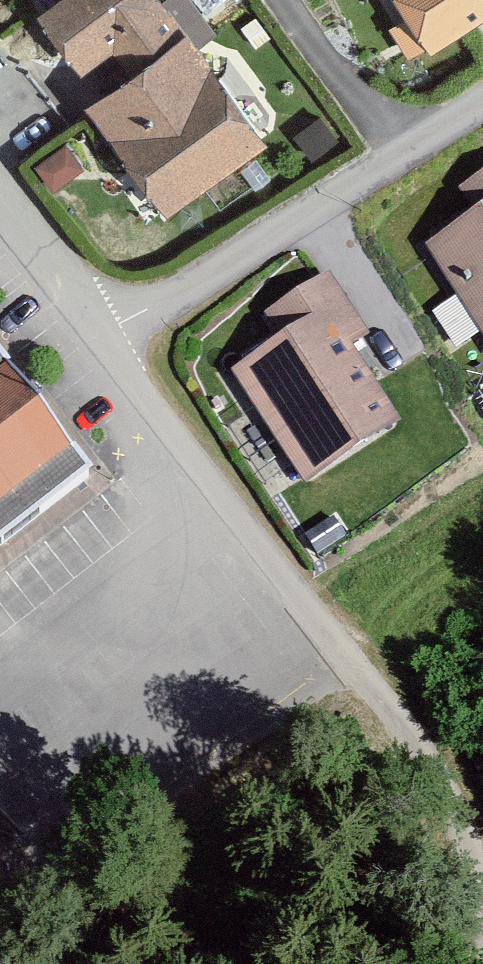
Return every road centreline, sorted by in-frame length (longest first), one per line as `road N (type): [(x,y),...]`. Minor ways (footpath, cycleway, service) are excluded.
road 1 (residential): [(94,321),(482,98)]
road 2 (residential): [(94,321),(356,660)]
road 3 (track): [(482,875),(447,786),(356,660)]
road 4 (residential): [(0,202),(94,321)]

